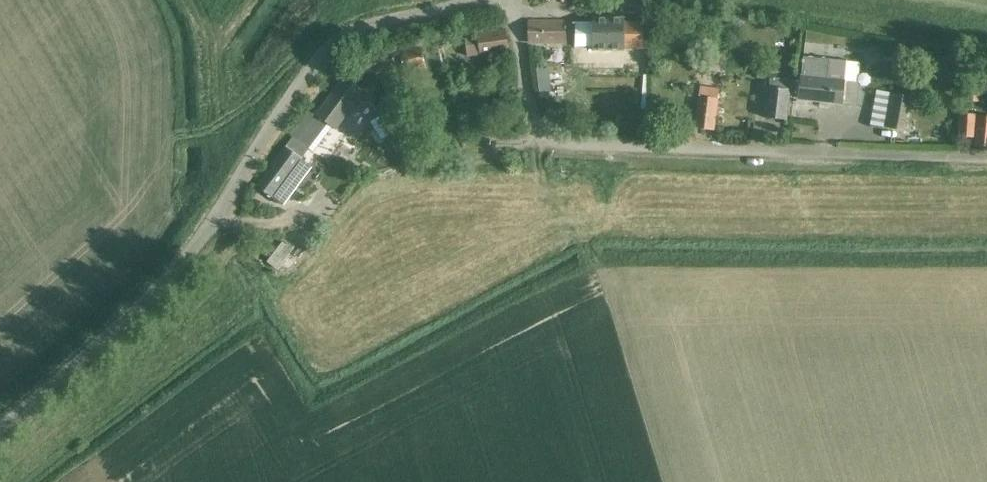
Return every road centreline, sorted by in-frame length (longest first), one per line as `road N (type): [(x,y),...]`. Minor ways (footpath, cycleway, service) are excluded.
road 1 (tertiary): [(0,433),(164,287),(331,48),(351,34),(473,0)]
road 2 (residential): [(518,0),(544,134),(562,147),(986,158)]

